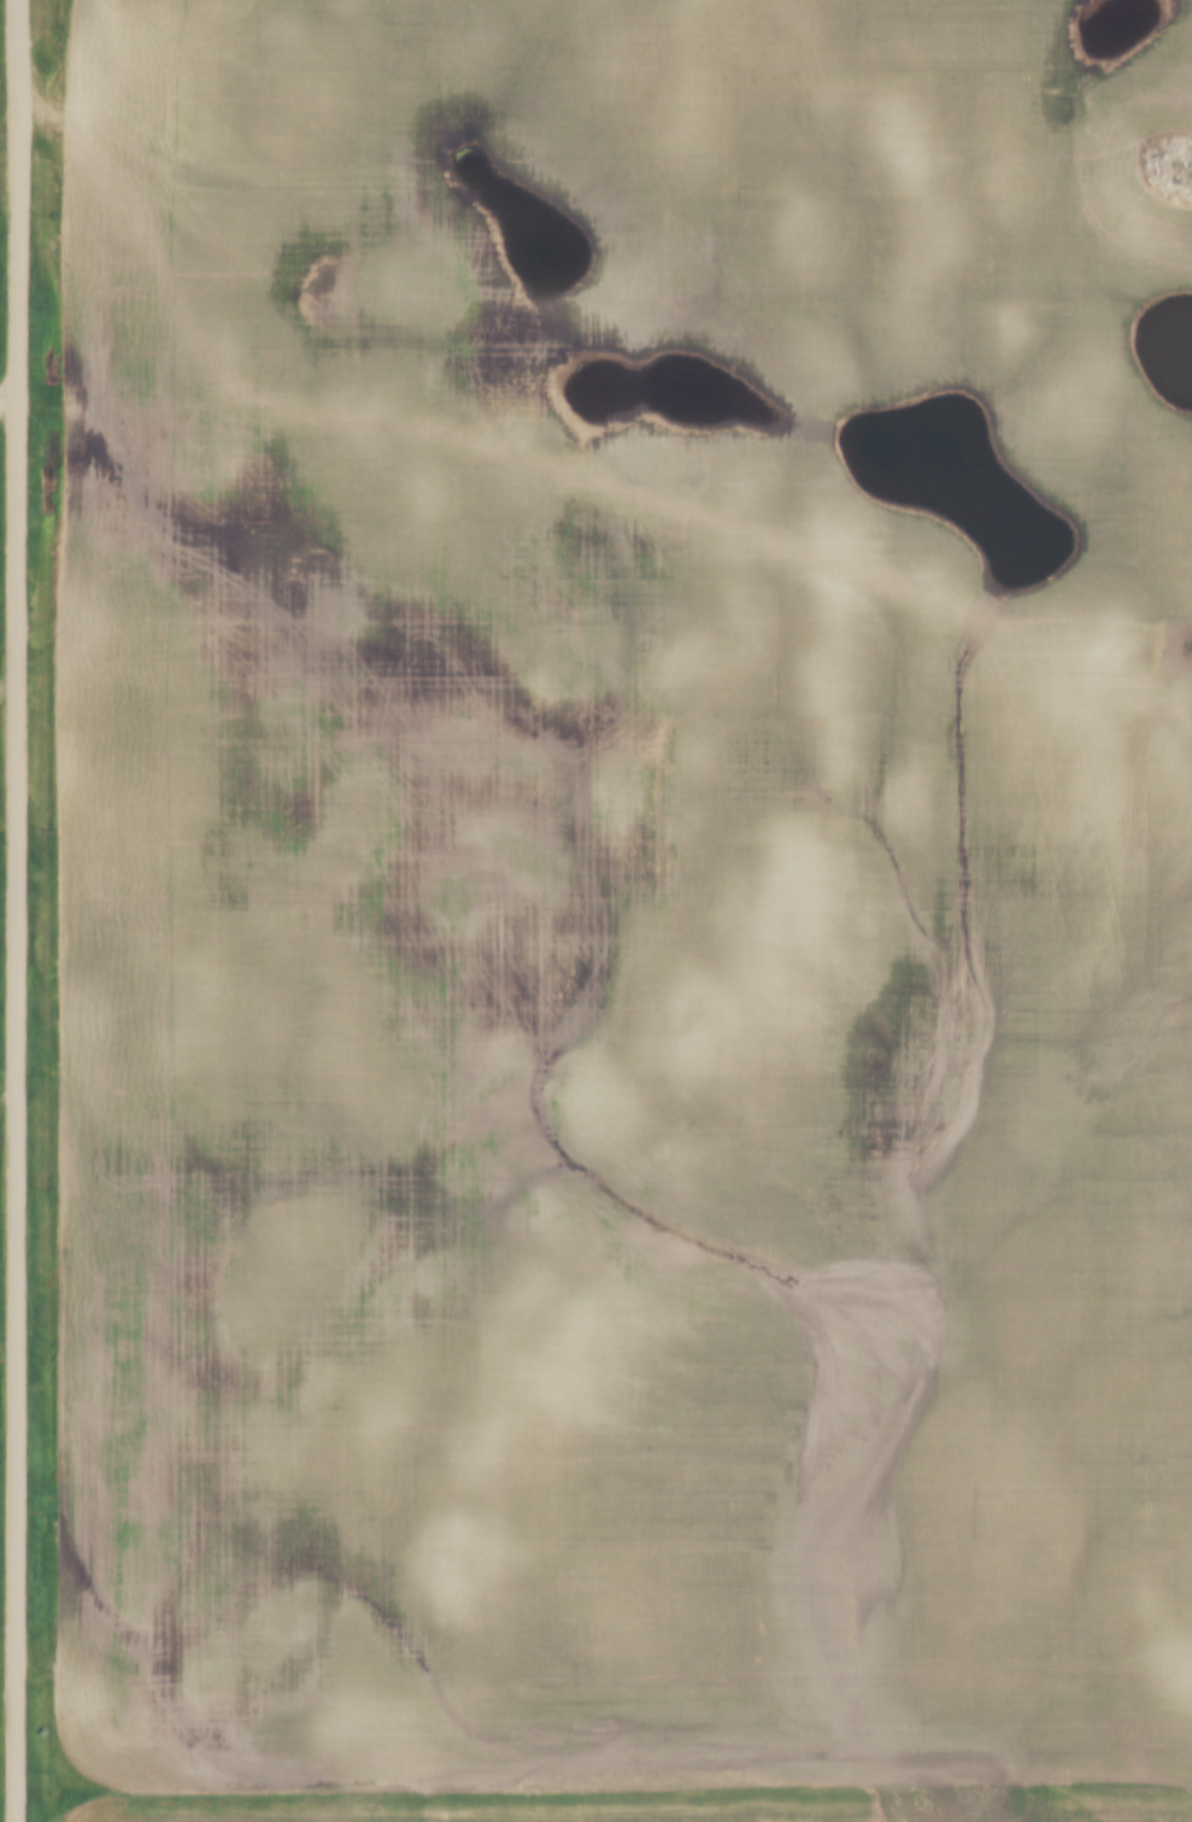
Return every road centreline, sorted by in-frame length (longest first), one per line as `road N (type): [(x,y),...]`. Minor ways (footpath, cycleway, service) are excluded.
road 1 (residential): [(11,1821),(12,0)]
road 2 (track): [(1191,627),(985,602),(575,487),(16,402)]

